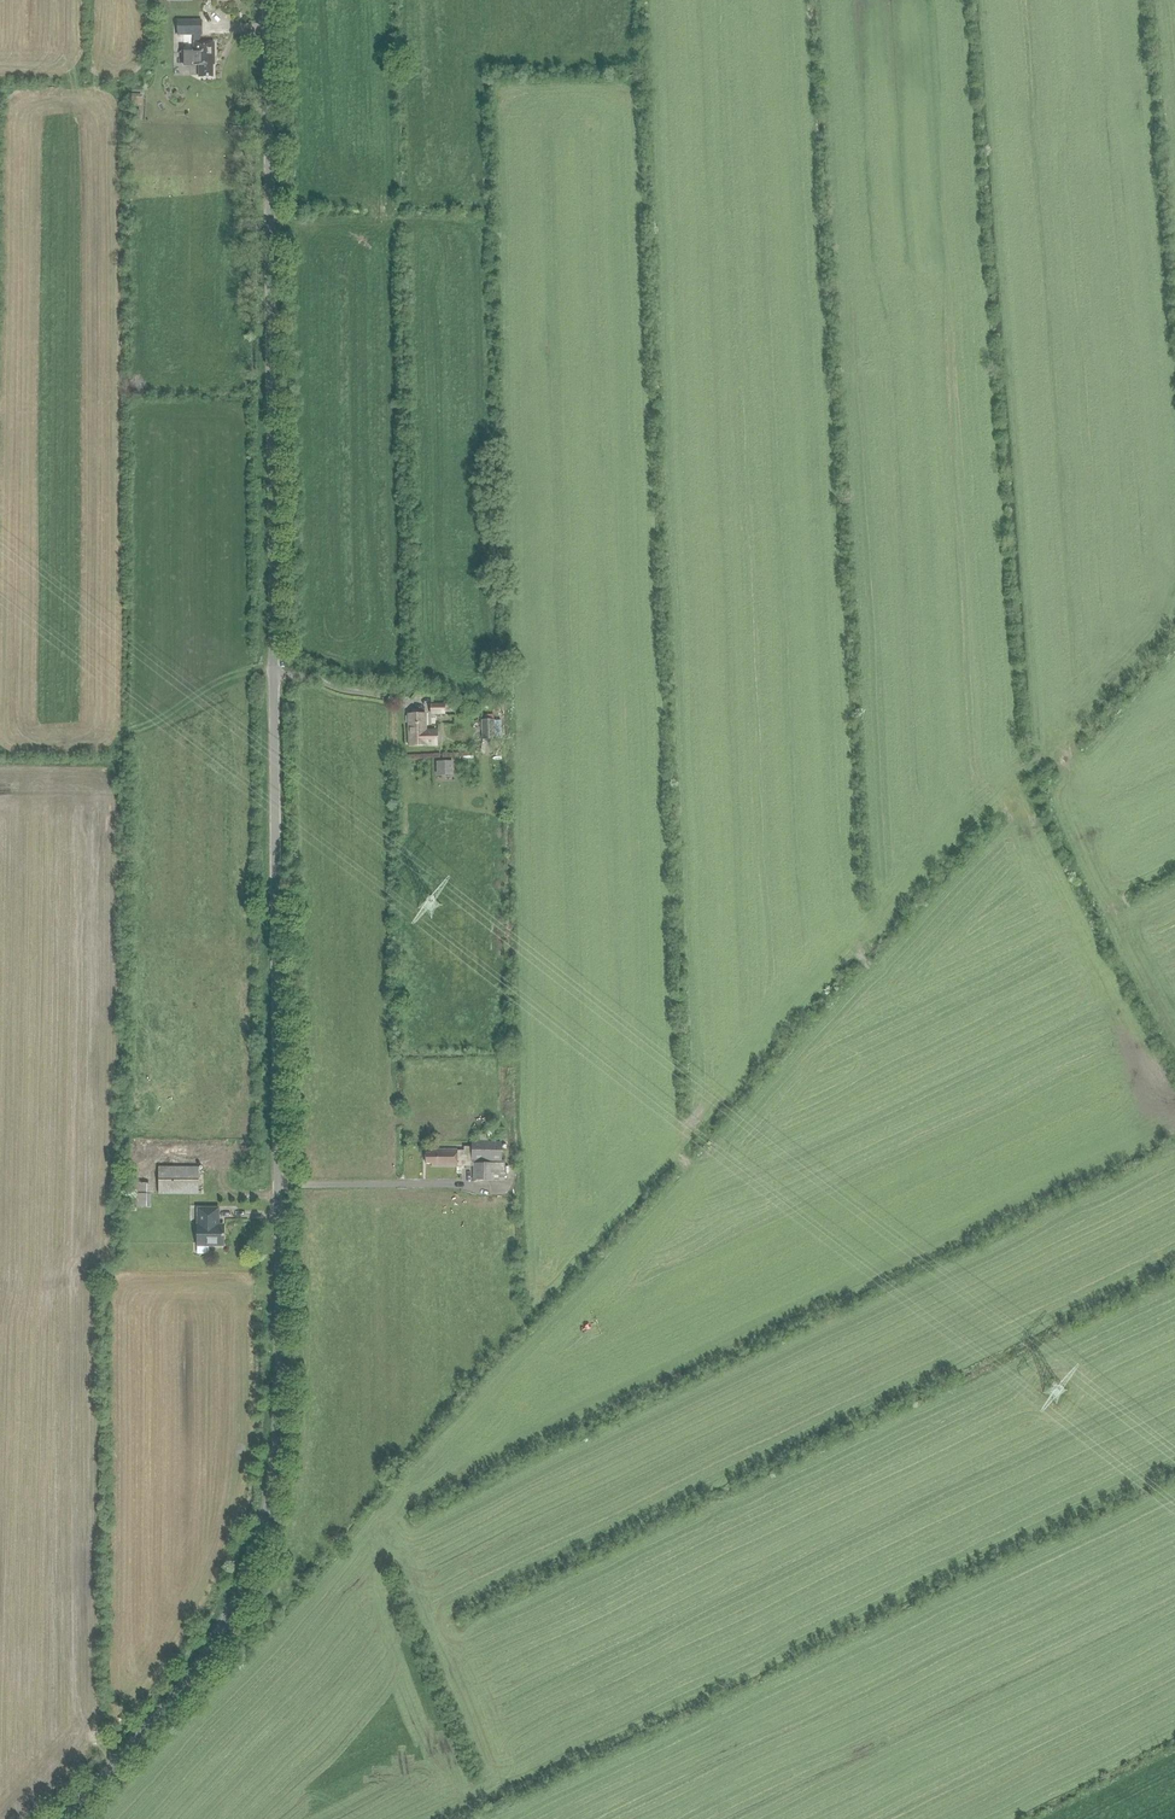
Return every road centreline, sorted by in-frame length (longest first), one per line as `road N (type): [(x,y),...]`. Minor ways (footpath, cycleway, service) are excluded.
road 1 (unclassified): [(63,1818),(250,1589),(263,1559),(278,1459),(262,0)]

